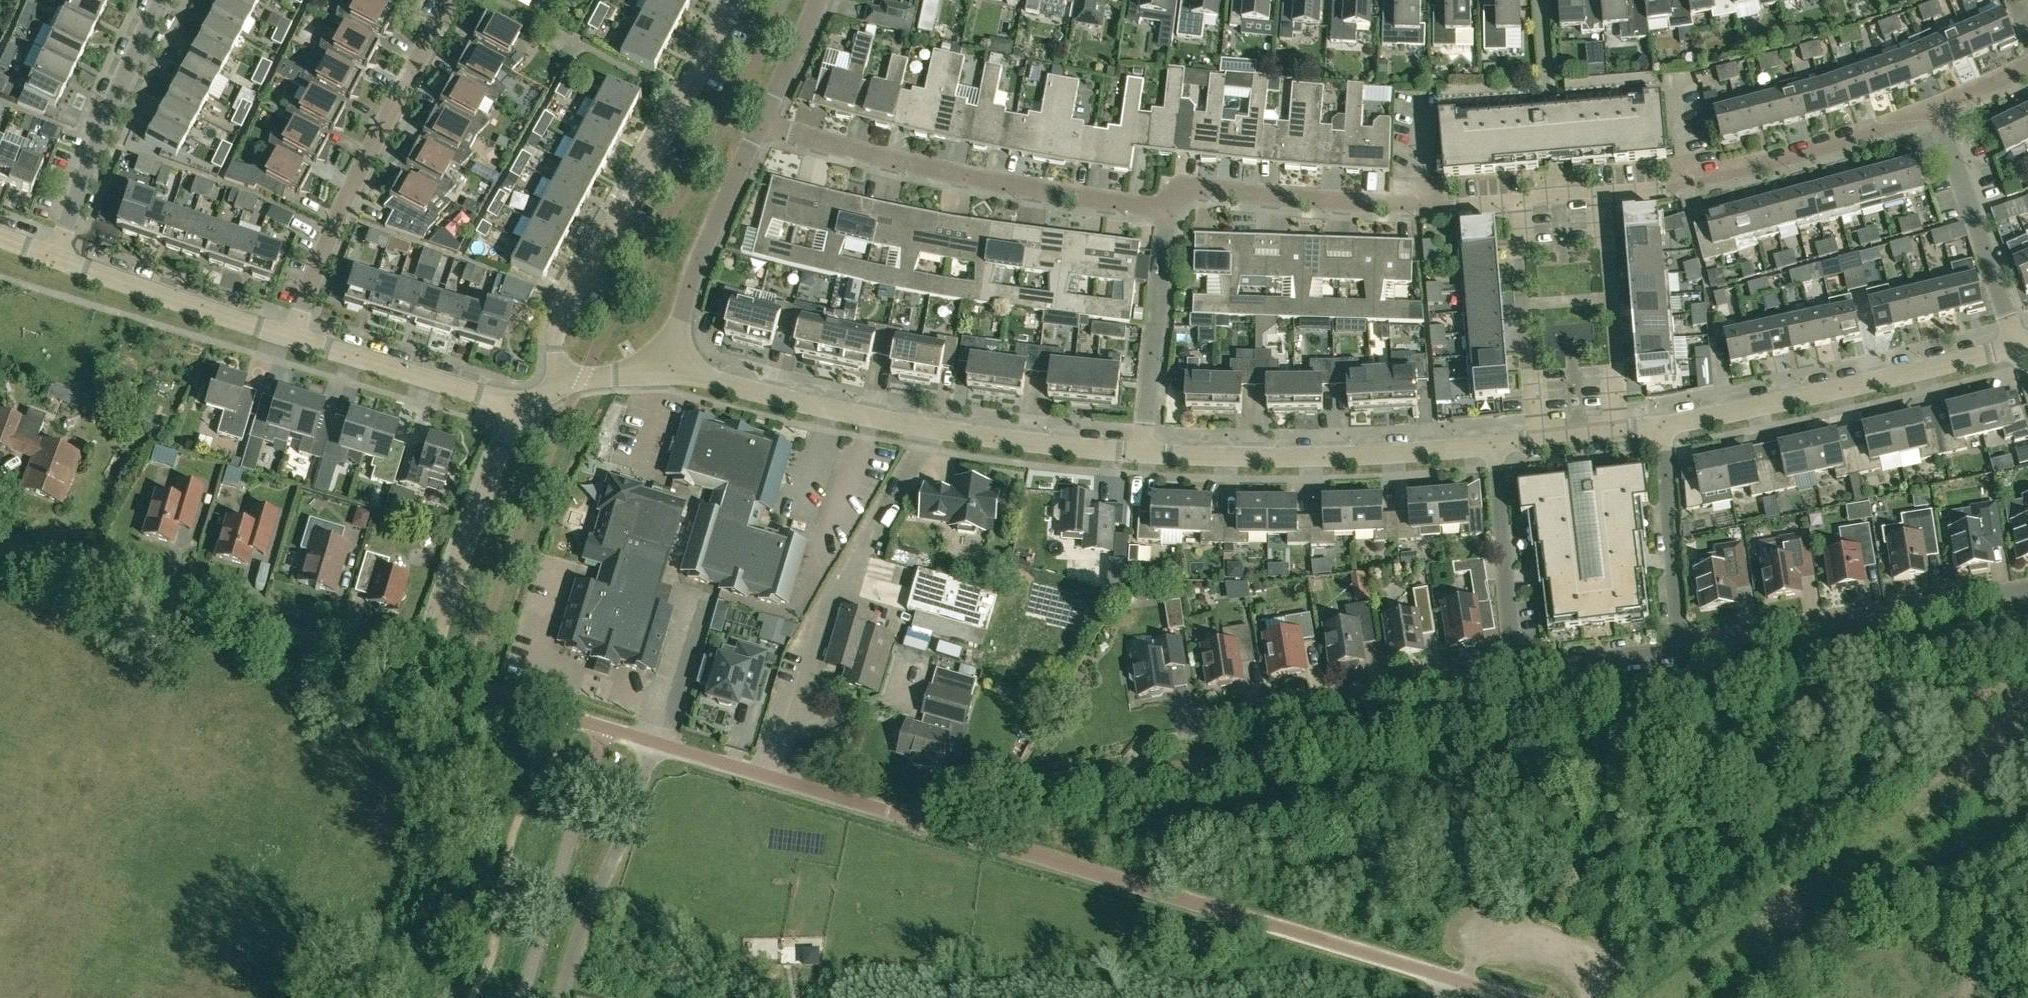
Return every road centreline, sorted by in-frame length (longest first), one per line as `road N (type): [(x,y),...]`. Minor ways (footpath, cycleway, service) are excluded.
road 1 (residential): [(1508,997),(654,743)]
road 2 (residential): [(1145,451),(934,427),(660,369)]
road 3 (residential): [(421,672),(0,549)]
road 4 (residential): [(558,377),(558,327),(733,0)]
road 5 (residential): [(1170,212),(947,176),(757,133)]
road 6 (residential): [(293,339),(348,192),(446,0)]
road 7 (residential): [(2024,344),(1667,423)]
road 8 (residential): [(1170,212),(1185,185),(1389,195),(1448,209),(1516,203)]
road 9 (residential): [(1680,642),(2027,589)]
road 10 (residential): [(1600,196),(1787,162),(1938,110)]
road 11 (residential): [(1493,446),(1316,457),(1145,451)]
road 12 (residential): [(1187,722),(1514,669)]
road 13 (residential): [(421,672),(521,406)]
road 14 (residential): [(55,256),(163,0)]
road 15 (residential): [(564,997),(588,909),(622,842),(654,743)]
road 16 (residential): [(660,369),(757,133)]
road 17 (residential): [(293,339),(55,256)]
road 18 (residential): [(2024,344),(1938,110)]
road 19 (residential): [(654,743),(421,672)]
road 20 (residential): [(1145,451),(1170,212)]
road 21 (residential): [(1516,203),(1536,440)]
road 22 (residential): [(521,406),(293,339)]
road 23 (residential): [(1625,431),(1600,196)]
road 24 (residential): [(1514,669),(1493,446)]
road 25 (residential): [(1680,642),(1667,423)]
road 26 (residential): [(1514,669),(1680,642)]
road 27 (residential): [(757,133),(818,0)]

